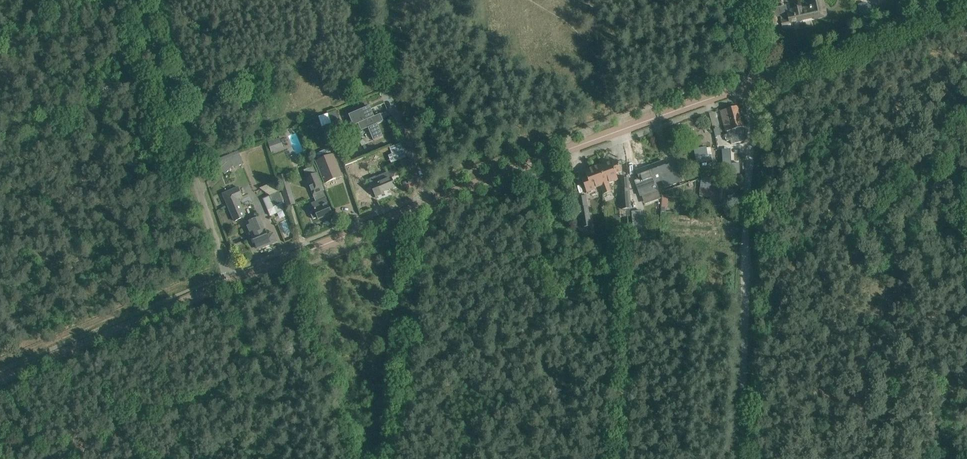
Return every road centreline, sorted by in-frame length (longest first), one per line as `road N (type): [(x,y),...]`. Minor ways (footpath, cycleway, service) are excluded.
road 1 (residential): [(230,283),(753,85)]
road 2 (unclassified): [(749,458),(753,85)]
road 3 (unclassified): [(230,283),(138,0)]
road 4 (unclassified): [(0,376),(230,283)]
road 5 (residential): [(753,85),(966,8)]

